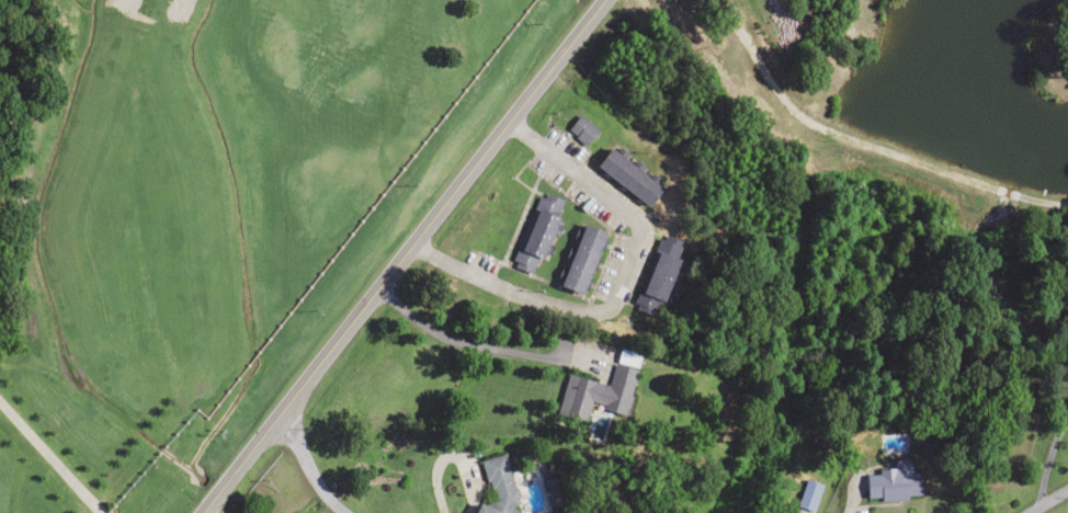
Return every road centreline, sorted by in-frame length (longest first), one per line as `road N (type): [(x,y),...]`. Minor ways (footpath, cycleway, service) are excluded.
road 1 (secondary): [(236,512),(276,465),(282,436),(622,0)]
road 2 (residential): [(480,182),(618,254),(613,297),(567,315),(387,301)]

